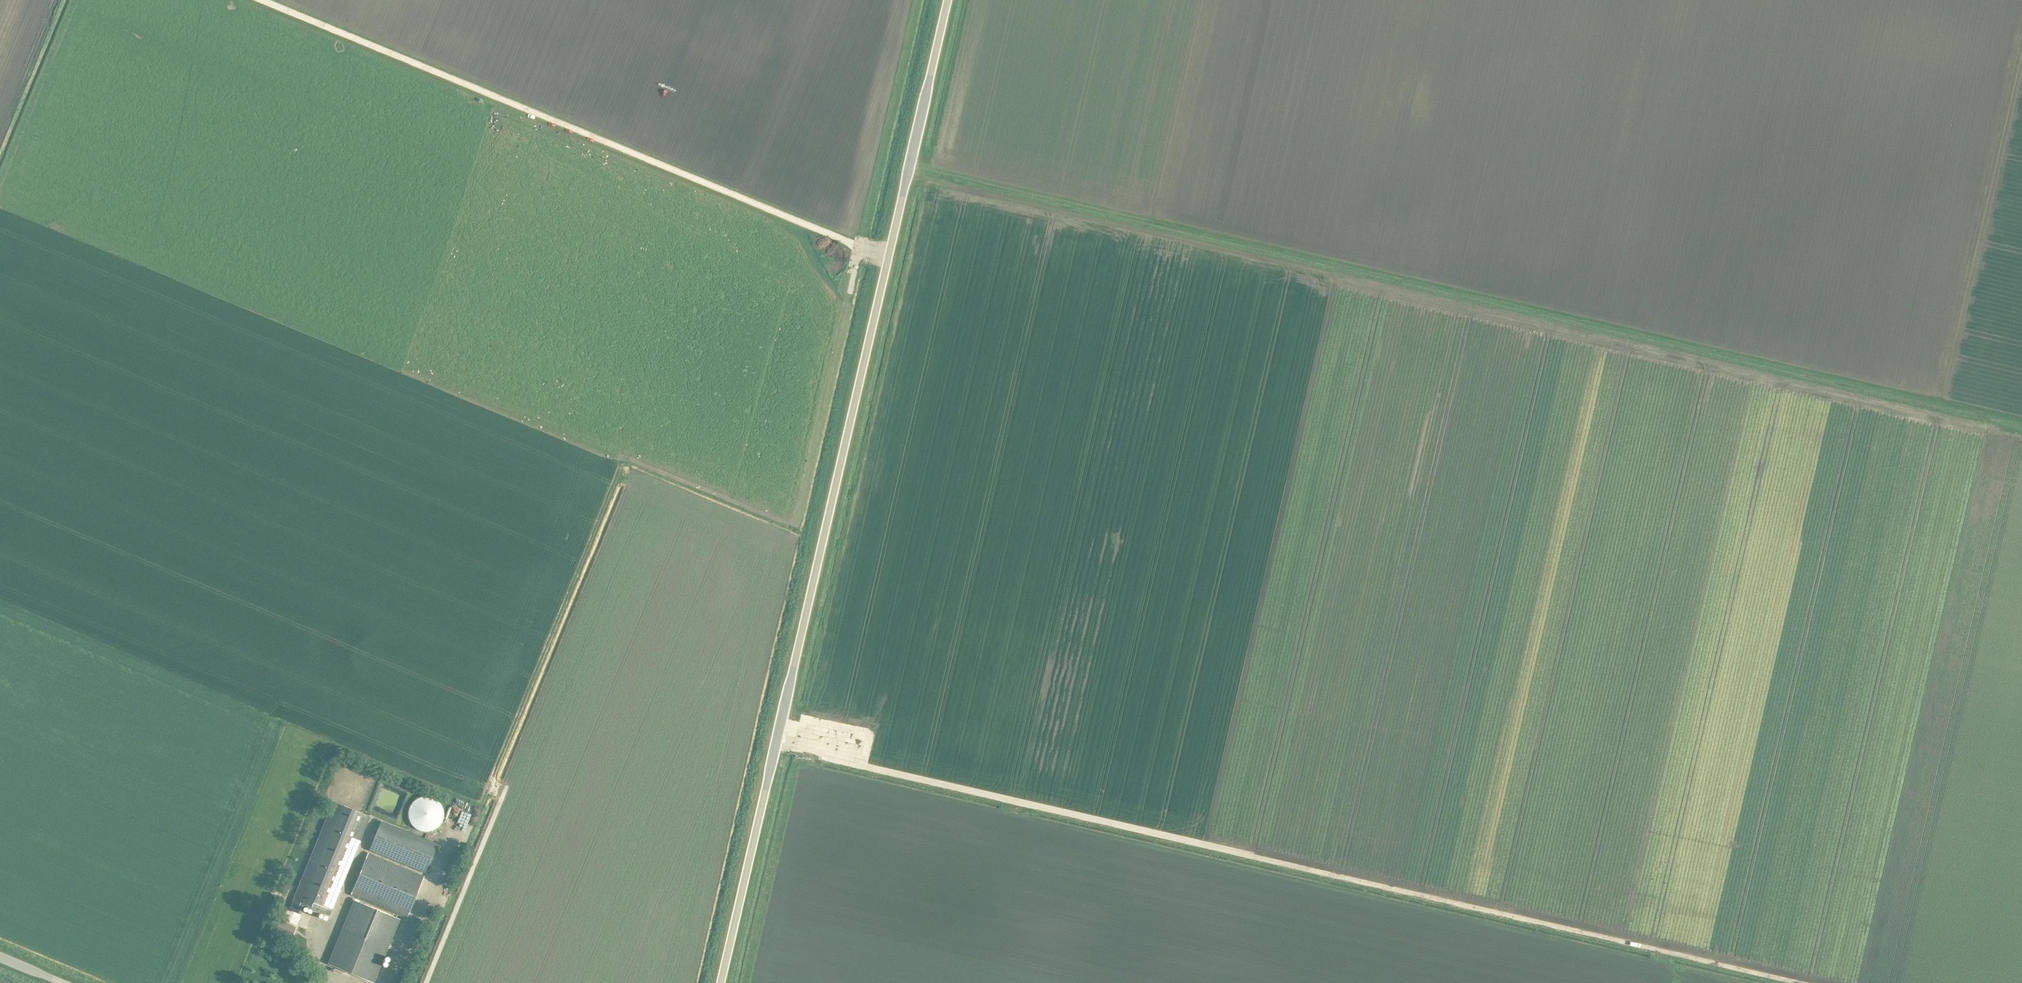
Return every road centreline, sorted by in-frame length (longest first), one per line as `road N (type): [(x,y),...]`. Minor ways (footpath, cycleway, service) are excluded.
road 1 (unclassified): [(1814,982),(786,741)]
road 2 (unclassified): [(786,741),(952,0)]
road 3 (unclassified): [(726,982),(786,741)]
road 4 (track): [(969,982),(1010,799)]

